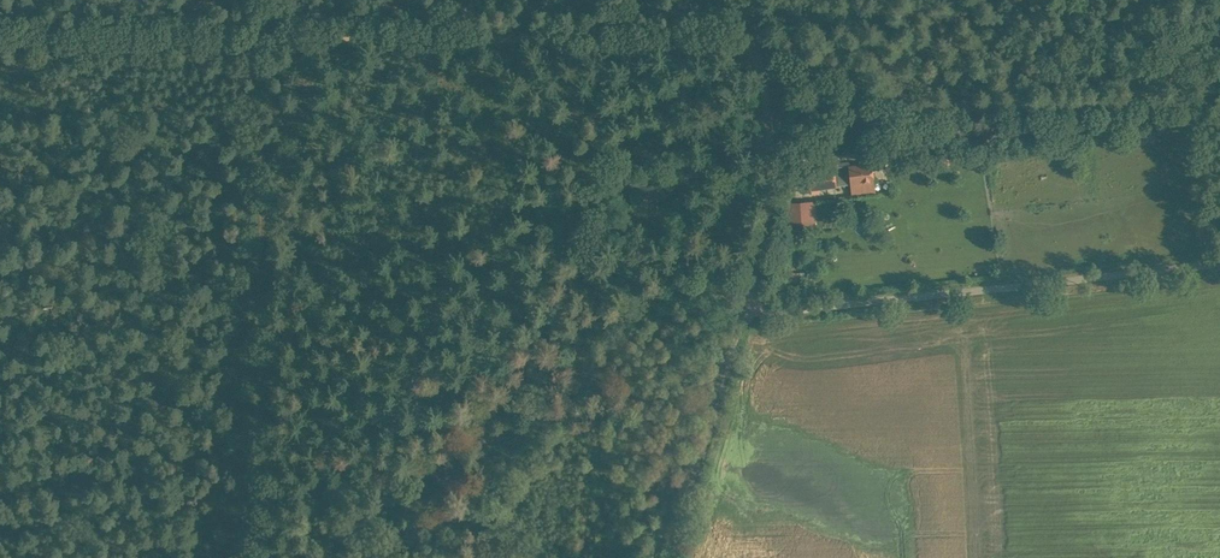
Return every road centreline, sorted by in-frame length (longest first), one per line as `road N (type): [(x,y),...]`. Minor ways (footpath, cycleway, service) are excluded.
road 1 (track): [(0,39),(743,39)]
road 2 (track): [(252,0),(255,557)]
road 3 (track): [(743,39),(762,182),(756,272),(676,557)]
road 4 (track): [(254,339),(604,250),(756,272)]
road 5 (unclassified): [(746,314),(1219,264)]
road 6 (track): [(1186,90),(920,105),(743,39)]
road 7 (track): [(1209,265),(1186,90)]

